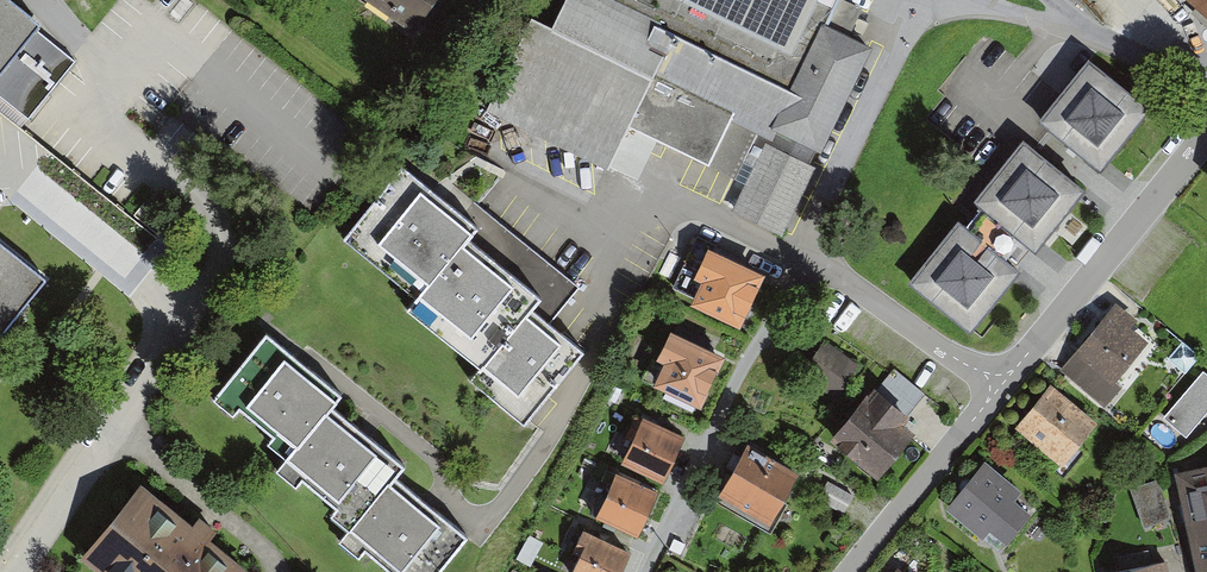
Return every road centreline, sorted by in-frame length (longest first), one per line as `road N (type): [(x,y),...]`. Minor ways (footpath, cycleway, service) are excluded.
road 1 (residential): [(1206,136),(997,382),(850,571)]
road 2 (residential): [(1206,85),(1076,26),(1053,0)]

